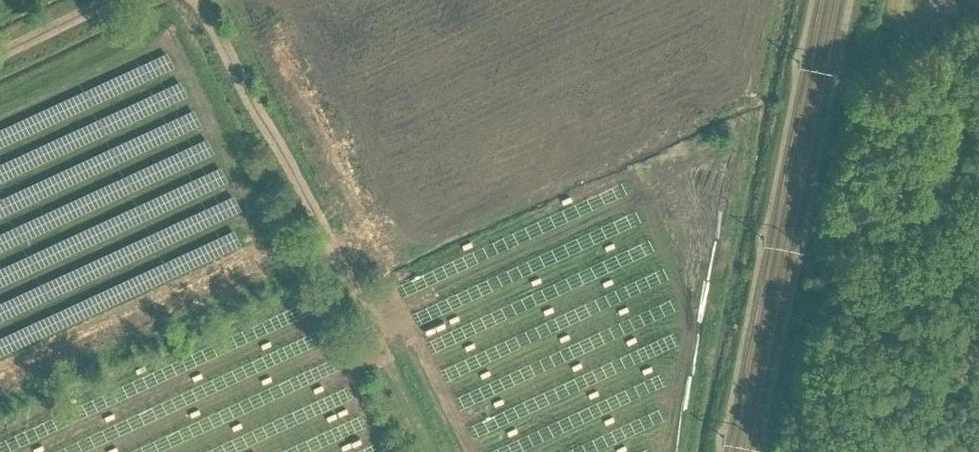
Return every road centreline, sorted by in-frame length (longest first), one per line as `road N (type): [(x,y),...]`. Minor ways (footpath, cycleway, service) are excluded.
road 1 (track): [(203,0),(428,451)]
road 2 (track): [(0,53),(115,0)]

